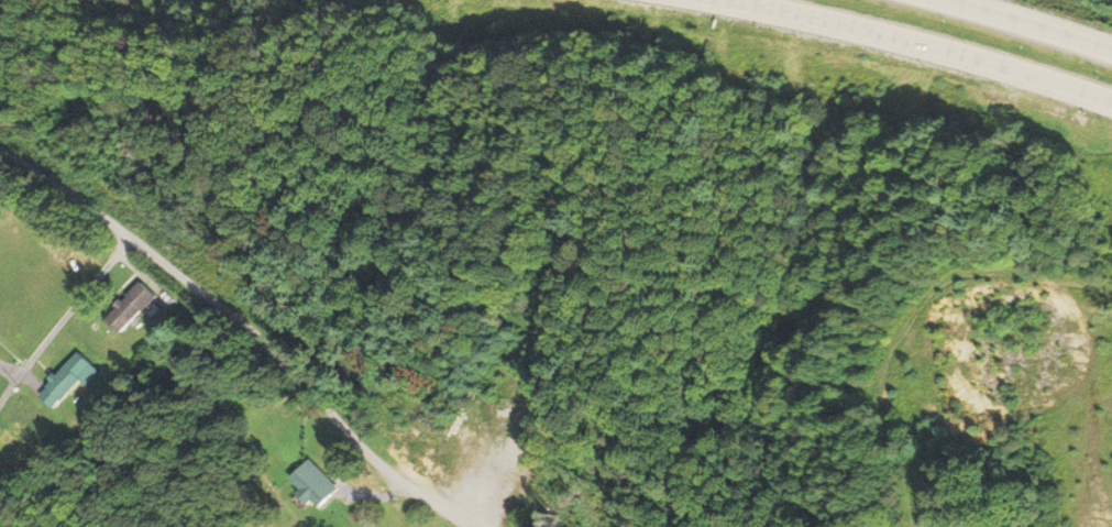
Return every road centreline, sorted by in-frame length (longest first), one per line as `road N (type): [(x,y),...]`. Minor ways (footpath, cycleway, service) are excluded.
road 1 (residential): [(469,526),(396,484),(306,384),(139,248),(0,154)]
road 2 (motorway): [(667,0),(810,23),(1111,106)]
road 3 (motorway): [(1111,57),(913,0)]

